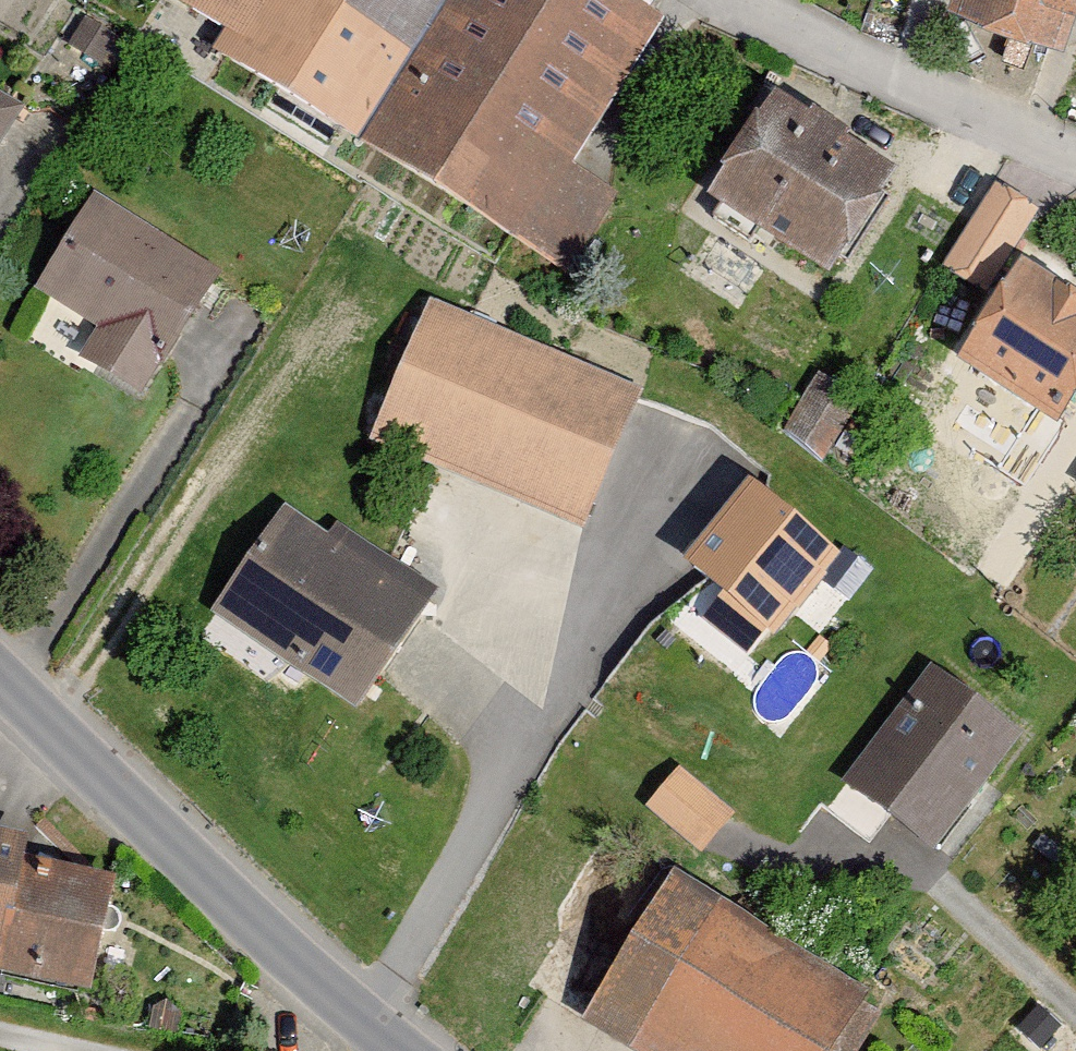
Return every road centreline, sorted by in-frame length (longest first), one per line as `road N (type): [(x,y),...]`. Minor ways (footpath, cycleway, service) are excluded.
road 1 (tertiary): [(0,663),(301,963),(411,1050)]
road 2 (residential): [(1075,150),(740,0)]

